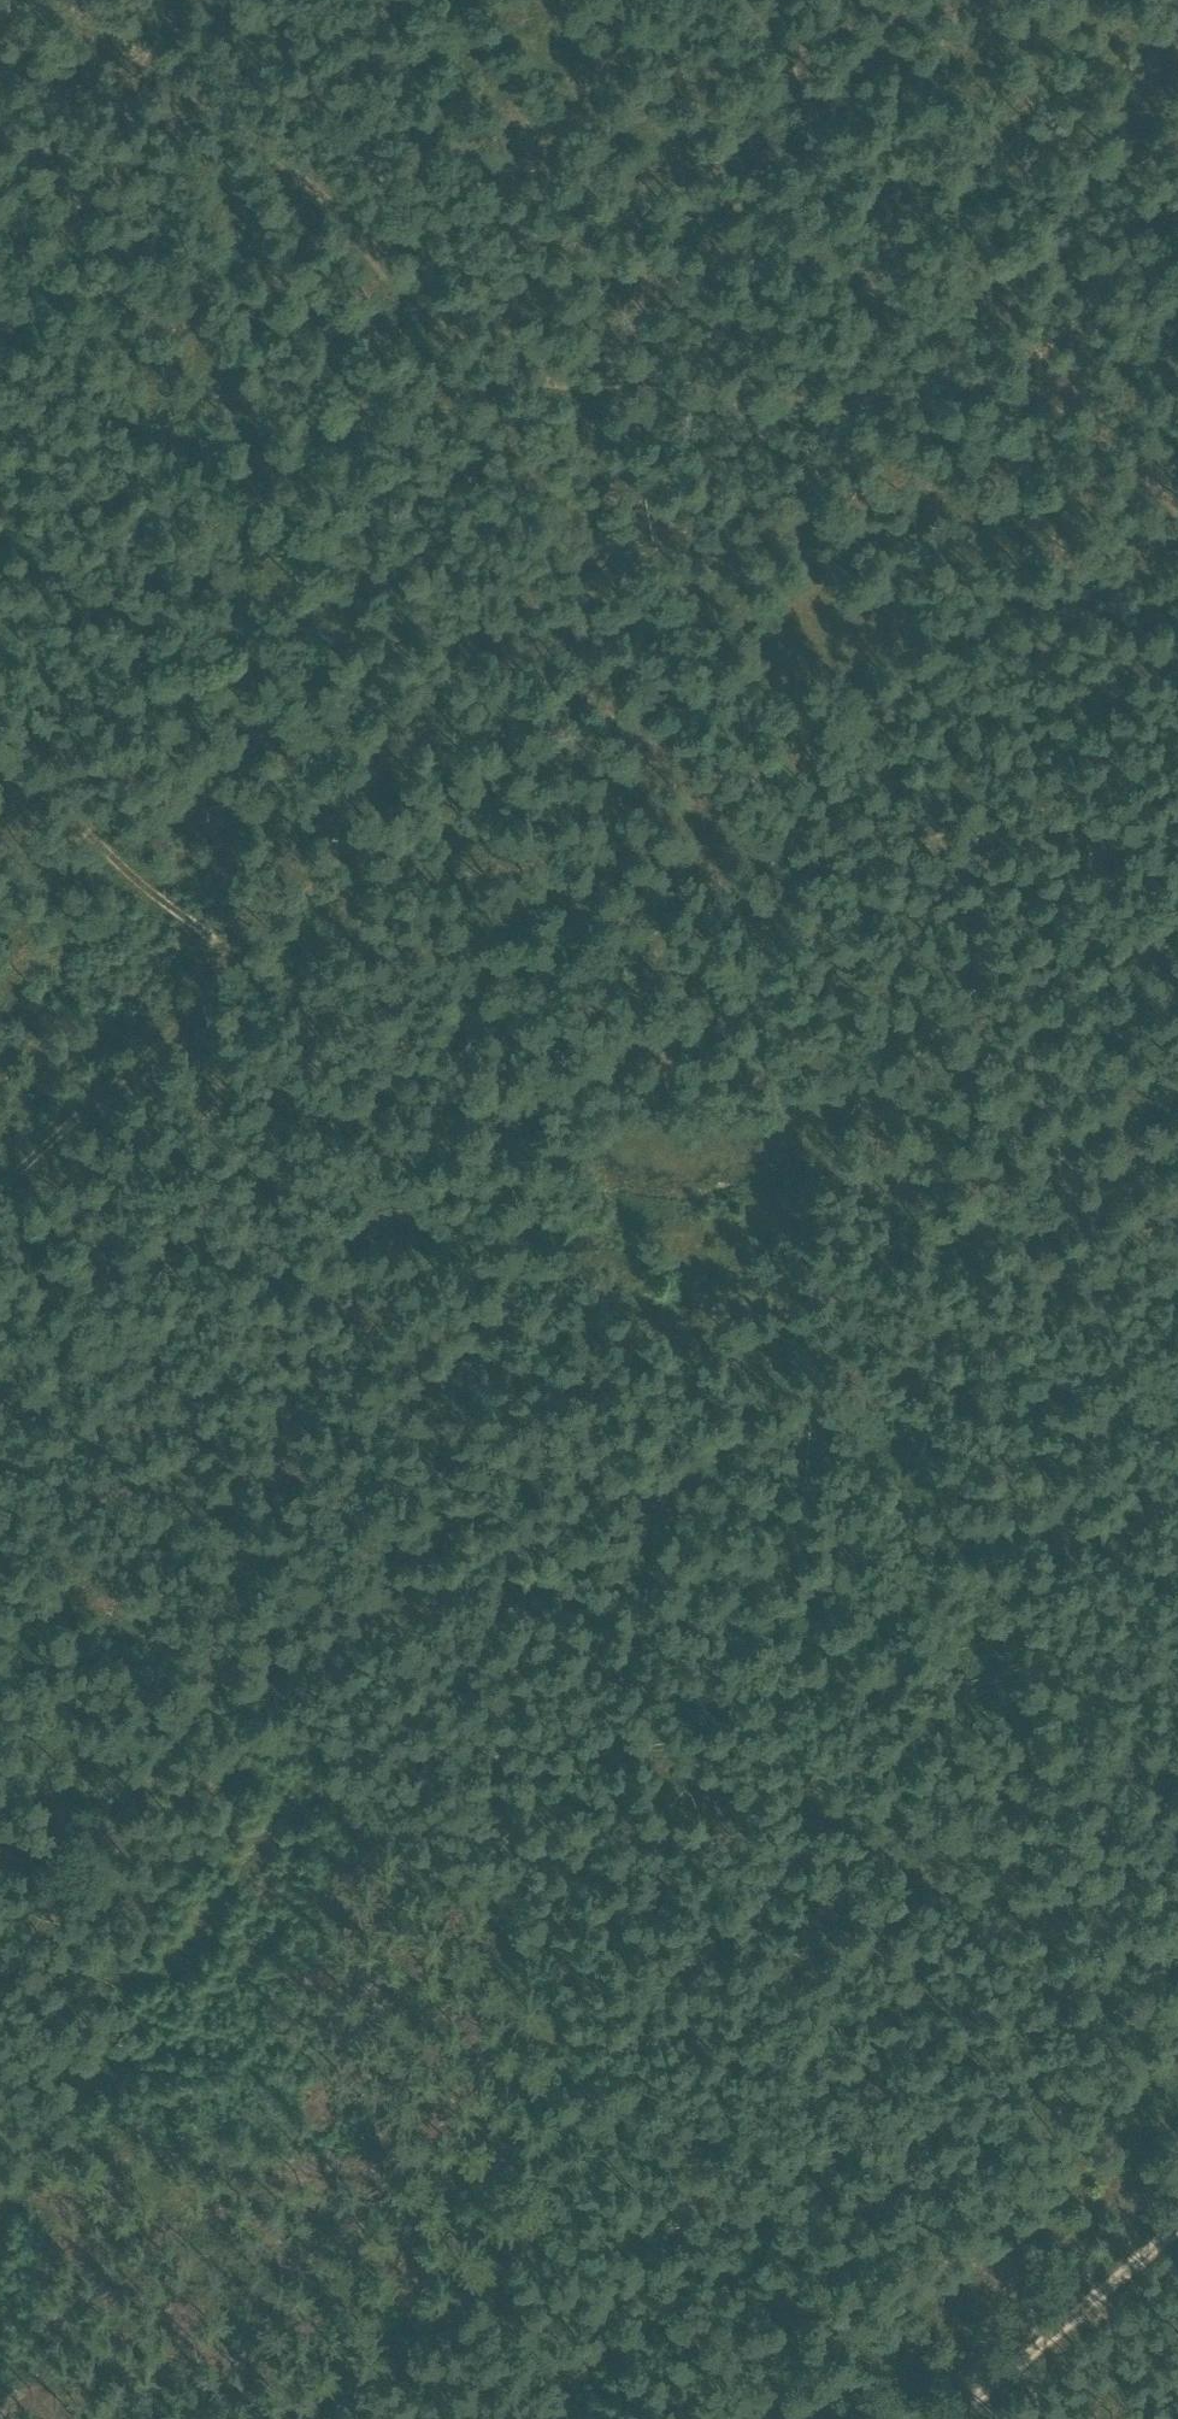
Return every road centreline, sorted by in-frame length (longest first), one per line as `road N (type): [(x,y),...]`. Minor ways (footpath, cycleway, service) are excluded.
road 1 (track): [(0,774),(231,964),(228,984),(0,1191)]
road 2 (track): [(1177,2238),(960,2418)]

